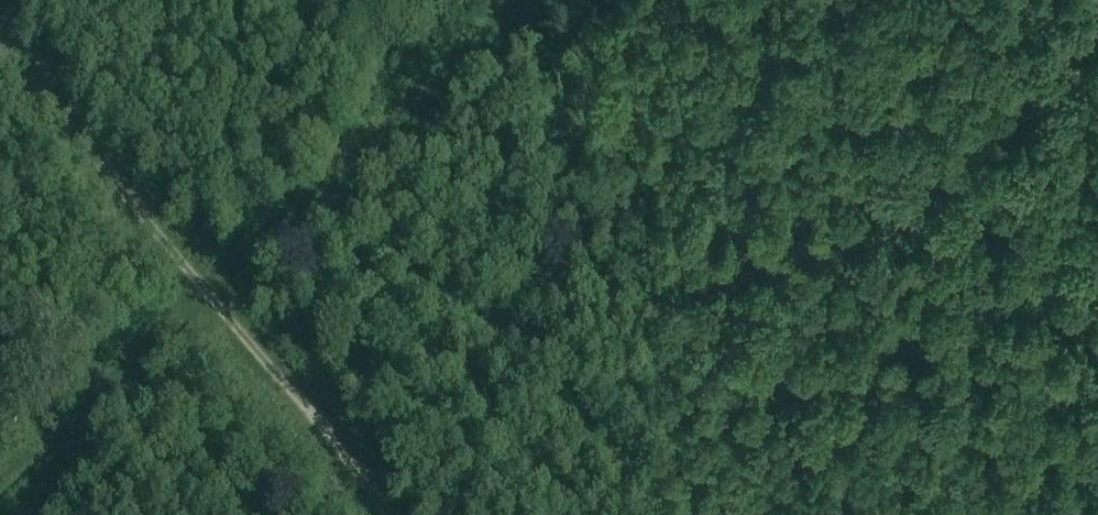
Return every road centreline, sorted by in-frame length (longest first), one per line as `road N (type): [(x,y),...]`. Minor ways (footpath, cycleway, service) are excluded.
road 1 (track): [(1097,325),(955,167),(301,405)]
road 2 (track): [(391,514),(0,43)]
road 3 (track): [(955,167),(1097,34)]

